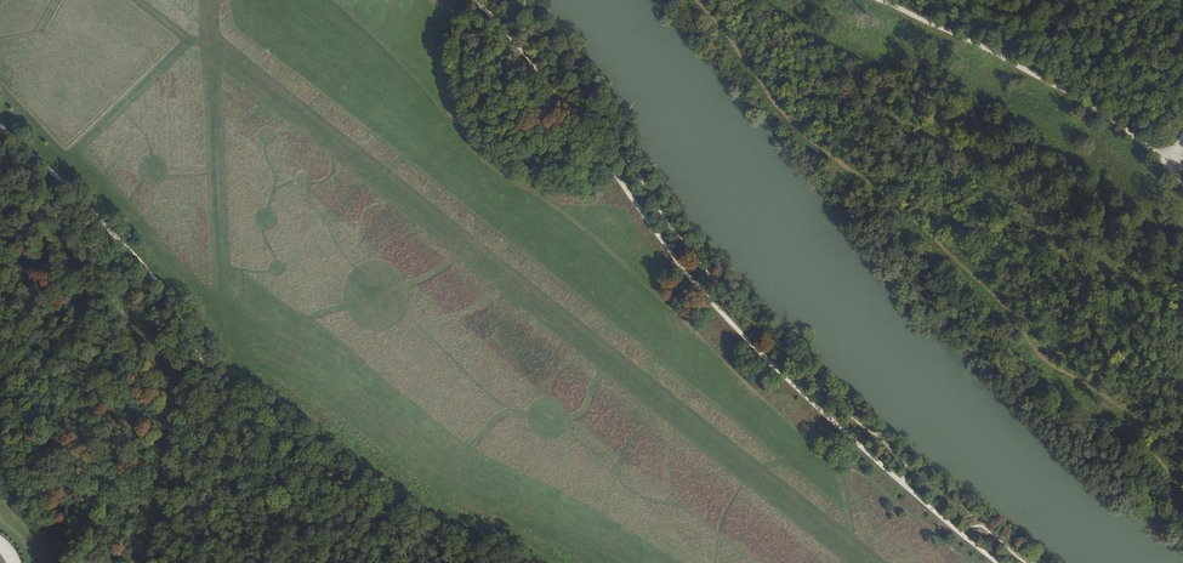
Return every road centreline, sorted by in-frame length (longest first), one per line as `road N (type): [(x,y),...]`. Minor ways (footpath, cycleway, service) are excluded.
road 1 (track): [(469,0),(567,105),(669,253),(729,322),(997,562)]
road 2 (track): [(235,562),(212,370),(194,325),(163,281),(0,128)]
road 3 (track): [(864,0),(1079,101),(1182,191)]

